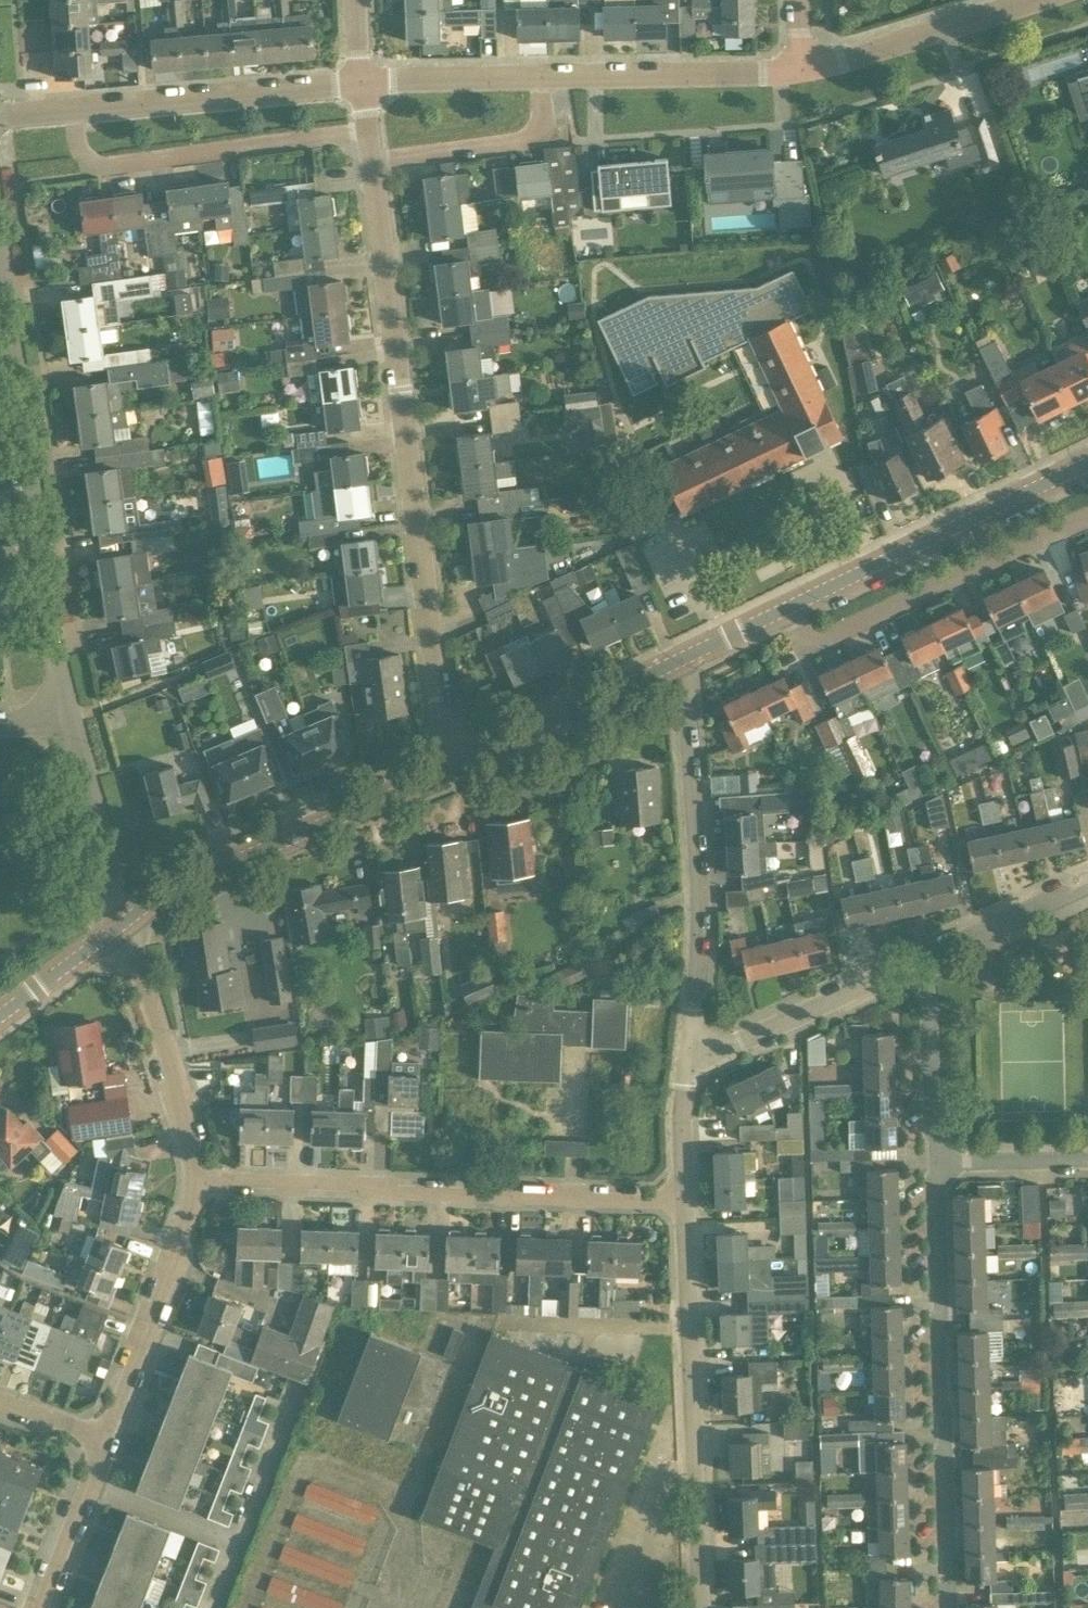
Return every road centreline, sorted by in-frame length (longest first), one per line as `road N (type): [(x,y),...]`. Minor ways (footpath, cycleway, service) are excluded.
road 1 (residential): [(454,768),(373,162)]
road 2 (residential): [(687,1195),(199,1184)]
road 3 (residential): [(72,721),(0,266)]
road 4 (residential): [(946,1607),(934,1162)]
road 5 (residential): [(703,1607),(687,1195)]
road 6 (residential): [(687,655),(701,909),(690,1057)]
road 7 (tertiary): [(130,919),(166,891),(454,768)]
road 8 (residential): [(788,607),(804,645),(1087,517)]
road 9 (tertiary): [(788,607),(1087,465)]
road 10 (residential): [(367,132),(109,163),(85,151),(72,111)]
road 11 (residential): [(72,111),(362,84)]
road 12 (residential): [(199,1184),(130,919)]
road 13 (residential): [(107,1439),(199,1184)]
road 14 (residential): [(541,79),(800,69)]
road 15 (tertiary): [(454,768),(687,655)]
road 16 (residential): [(690,1057),(929,962)]
road 17 (residential): [(800,69),(1022,0)]
road 18 (residential): [(373,162),(523,140),(542,118),(541,79)]
road 19 (residential): [(130,919),(72,721)]
road 20 (residential): [(934,1162),(929,962)]
road 21 (residential): [(42,1607),(107,1439)]
road 22 (residential): [(362,84),(541,79)]
road 23 (residential): [(929,962),(1087,886)]
road 24 (tertiary): [(0,1019),(130,919)]
road 25 (residential): [(934,1162),(1087,1159)]

